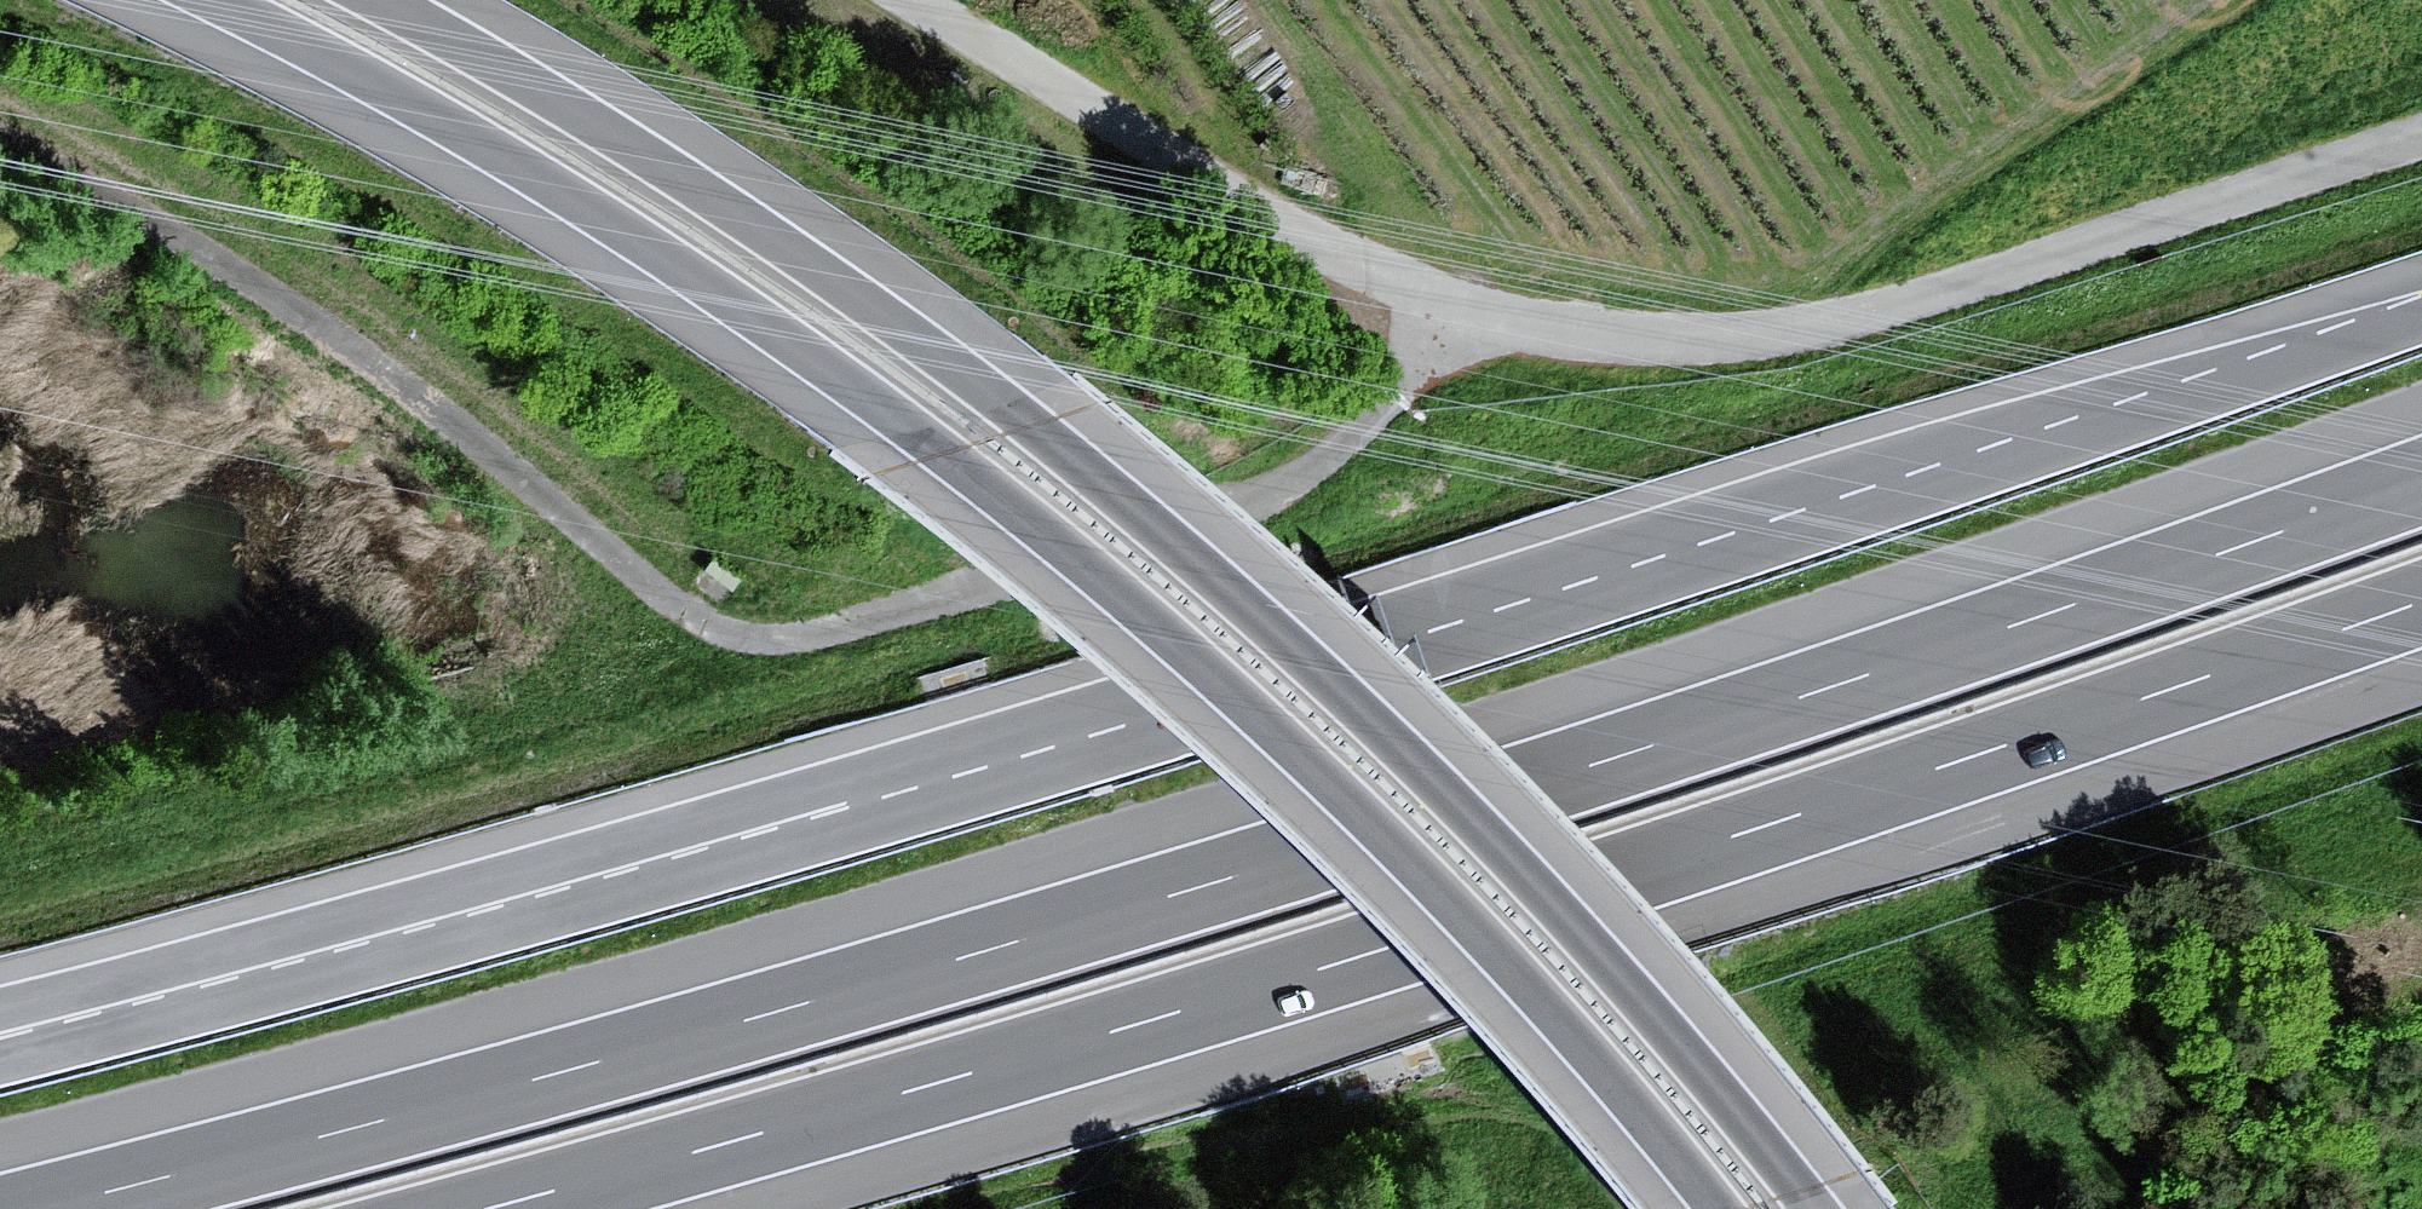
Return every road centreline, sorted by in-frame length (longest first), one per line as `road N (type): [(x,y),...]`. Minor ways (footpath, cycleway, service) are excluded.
road 1 (motorway): [(2421,314),(1859,509),(1287,693),(655,879),(0,1054)]
road 2 (motorway): [(2421,478),(2011,623),(1295,856),(571,1067),(23,1208)]
road 3 (motorway): [(501,1208),(1335,968),(2421,605)]
road 4 (motorway): [(197,0),(442,129),(663,266),(1086,575),(1397,860),(1602,1080),(1709,1208)]
road 5 (motorway): [(1823,1208),(1529,869),(1176,538),(1038,424),(828,271),(391,0)]
road 6 (unclassified): [(911,0),(1438,302),(1607,336),(1765,333),(1874,313),(2421,137)]

